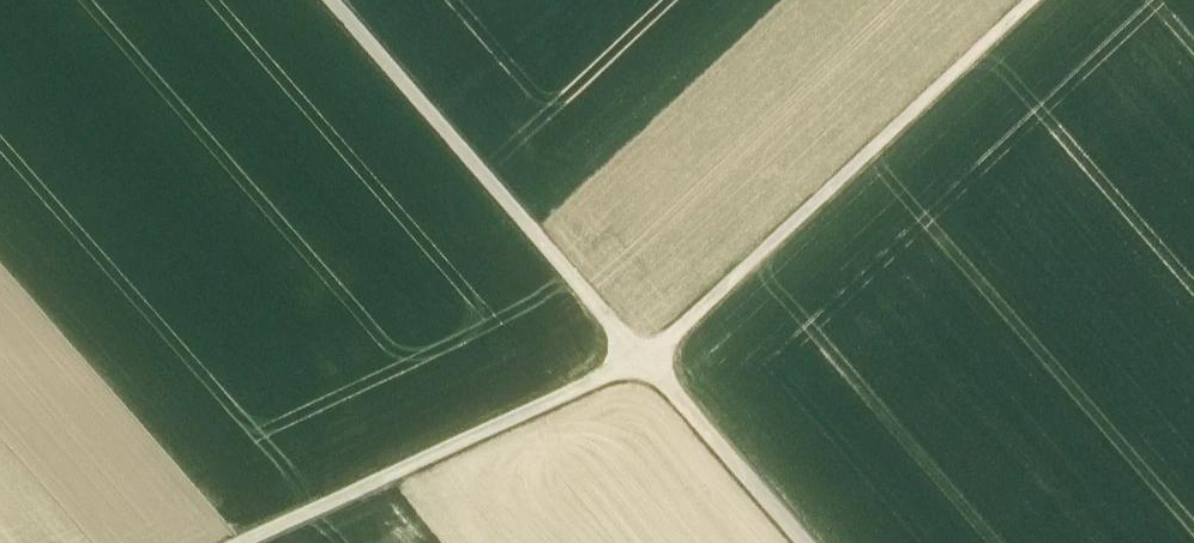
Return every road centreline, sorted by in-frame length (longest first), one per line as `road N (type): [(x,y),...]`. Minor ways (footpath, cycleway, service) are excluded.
road 1 (track): [(232,542),(642,360),(1027,0)]
road 2 (track): [(328,0),(805,542)]

